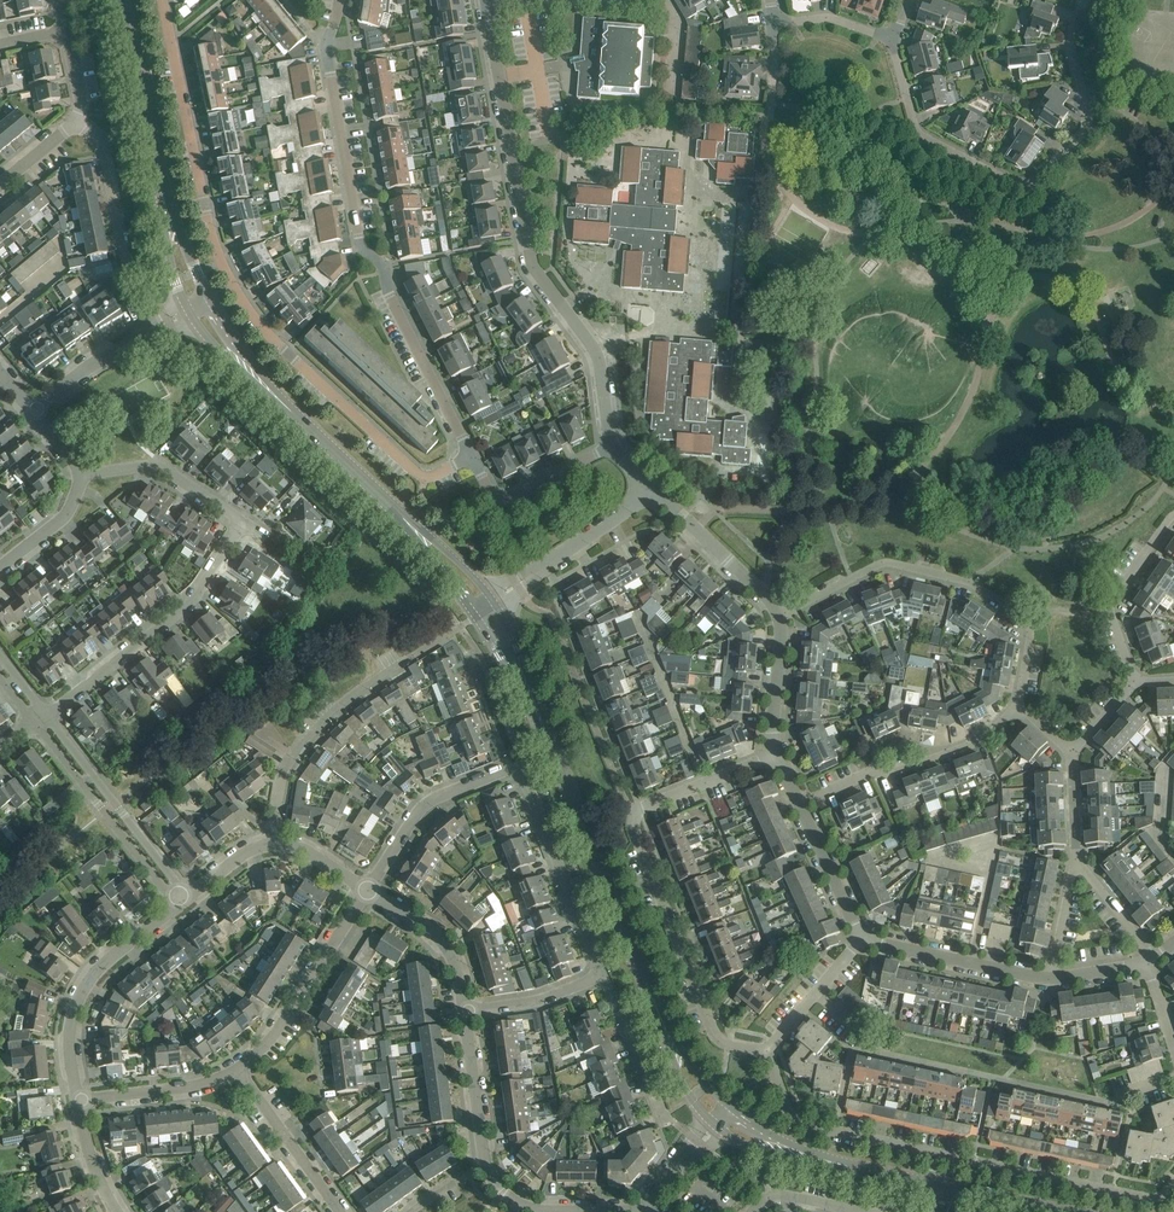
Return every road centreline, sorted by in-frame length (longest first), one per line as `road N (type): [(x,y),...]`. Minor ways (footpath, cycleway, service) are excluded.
road 1 (residential): [(471,455),(434,476),(414,471),(254,318),(211,233),(162,0)]
road 2 (residential): [(471,455),(387,291),(383,266),(361,244),(326,46),(338,0)]
road 3 (residential): [(610,448),(598,359),(531,262),(486,0)]
road 4 (residential): [(1173,1183),(1156,1199),(1144,1198),(806,1125),(789,1112),(766,1047)]
road 5 (residential): [(766,1047),(729,1045),(714,1032),(634,821),(646,806),(775,754)]
road 6 (residential): [(1084,0),(1071,49),(1089,124),(1026,184),(922,136),(891,39)]
road 7 (residential): [(368,890),(434,798),(502,772),(518,774),(603,974)]
road 8 (residential): [(1015,705),(1029,625),(968,582),(877,565),(778,616)]
road 9 (residential): [(40,718),(180,613),(244,522)]
road 10 (residential): [(182,901),(100,967),(80,997),(70,1041),(79,1100)]
road 11 (residential): [(275,844),(281,774),(291,759),(345,699),(409,658)]
road 12 (secondary): [(646,984),(558,763)]
road 13 (residential): [(182,901),(40,718)]
road 14 (residential): [(238,1067),(273,1037),(368,890)]
road 15 (secondary): [(1060,1211),(848,1166)]
road 16 (unclassified): [(1048,978),(864,938)]
road 17 (secondary): [(159,183),(121,0)]
road 18 (residential): [(1141,677),(1113,599),(1173,516)]
road 19 (residential): [(244,522),(161,467),(79,476)]
road 20 (unclassified): [(778,616),(651,488)]
road 21 (residential): [(238,1067),(340,1211)]
road 22 (residential): [(610,448),(503,499),(489,491),(471,455)]
road 23 (secondary): [(407,522),(285,405)]
road 24 (secondary): [(477,616),(558,763)]
road 25 (secondary): [(558,763),(498,609)]
road 26 (residential): [(79,1100),(199,1085),(238,1067)]
road 27 (residential): [(465,1010),(445,947),(368,890)]
road 28 (secondary): [(646,984),(689,1098),(716,1125)]
road 29 (residential): [(487,1167),(465,1010)]
road 30 (residential): [(126,264),(99,146),(75,122)]
road 31 (residential): [(603,974),(661,1116)]
road 32 (secondary): [(731,1107),(679,1045),(646,984)]
road 33 (unclassified): [(864,938),(799,804)]
road 34 (unclassified): [(766,1047),(864,938)]
road 35 (residential): [(603,974),(529,1003),(465,1010)]
road 36 (secondary): [(716,1125),(762,1150),(848,1166)]
road 37 (unclassified): [(775,754),(778,616)]
road 38 (unclassified): [(542,566),(651,488)]
road 39 (secondary): [(848,1166),(782,1141),(731,1107)]
road 40 (secondary): [(285,405),(208,300)]
road 41 (residential): [(33,412),(140,338)]
road 42 (secondary): [(208,300),(159,183)]
road 43 (residential): [(0,567),(65,515),(79,476)]
road 44 (residential): [(1149,961),(1145,945),(1077,861)]
road 45 (secondary): [(196,321),(285,405)]
road 46 (residential): [(891,39),(826,17),(773,24)]
road 47 (residential): [(1077,861),(1048,978)]
road 48 (secondary): [(159,183),(183,301)]
road 49 (residential): [(863,1211),(773,1195),(751,1211)]

